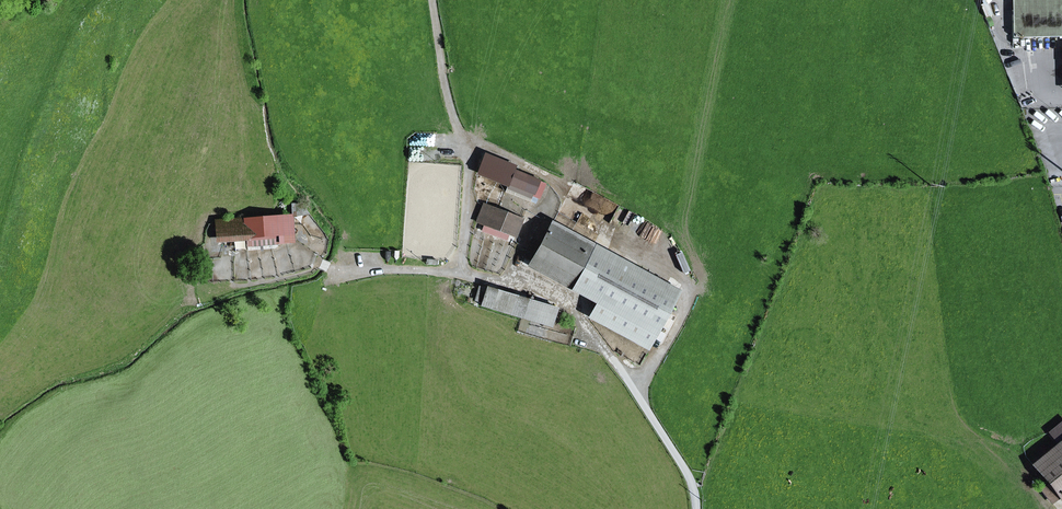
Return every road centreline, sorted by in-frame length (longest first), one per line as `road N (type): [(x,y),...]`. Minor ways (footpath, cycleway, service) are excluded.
road 1 (track): [(3,381),(47,314),(66,235),(136,78),(193,0)]
road 2 (track): [(433,0),(448,95),(471,166),(459,273)]

